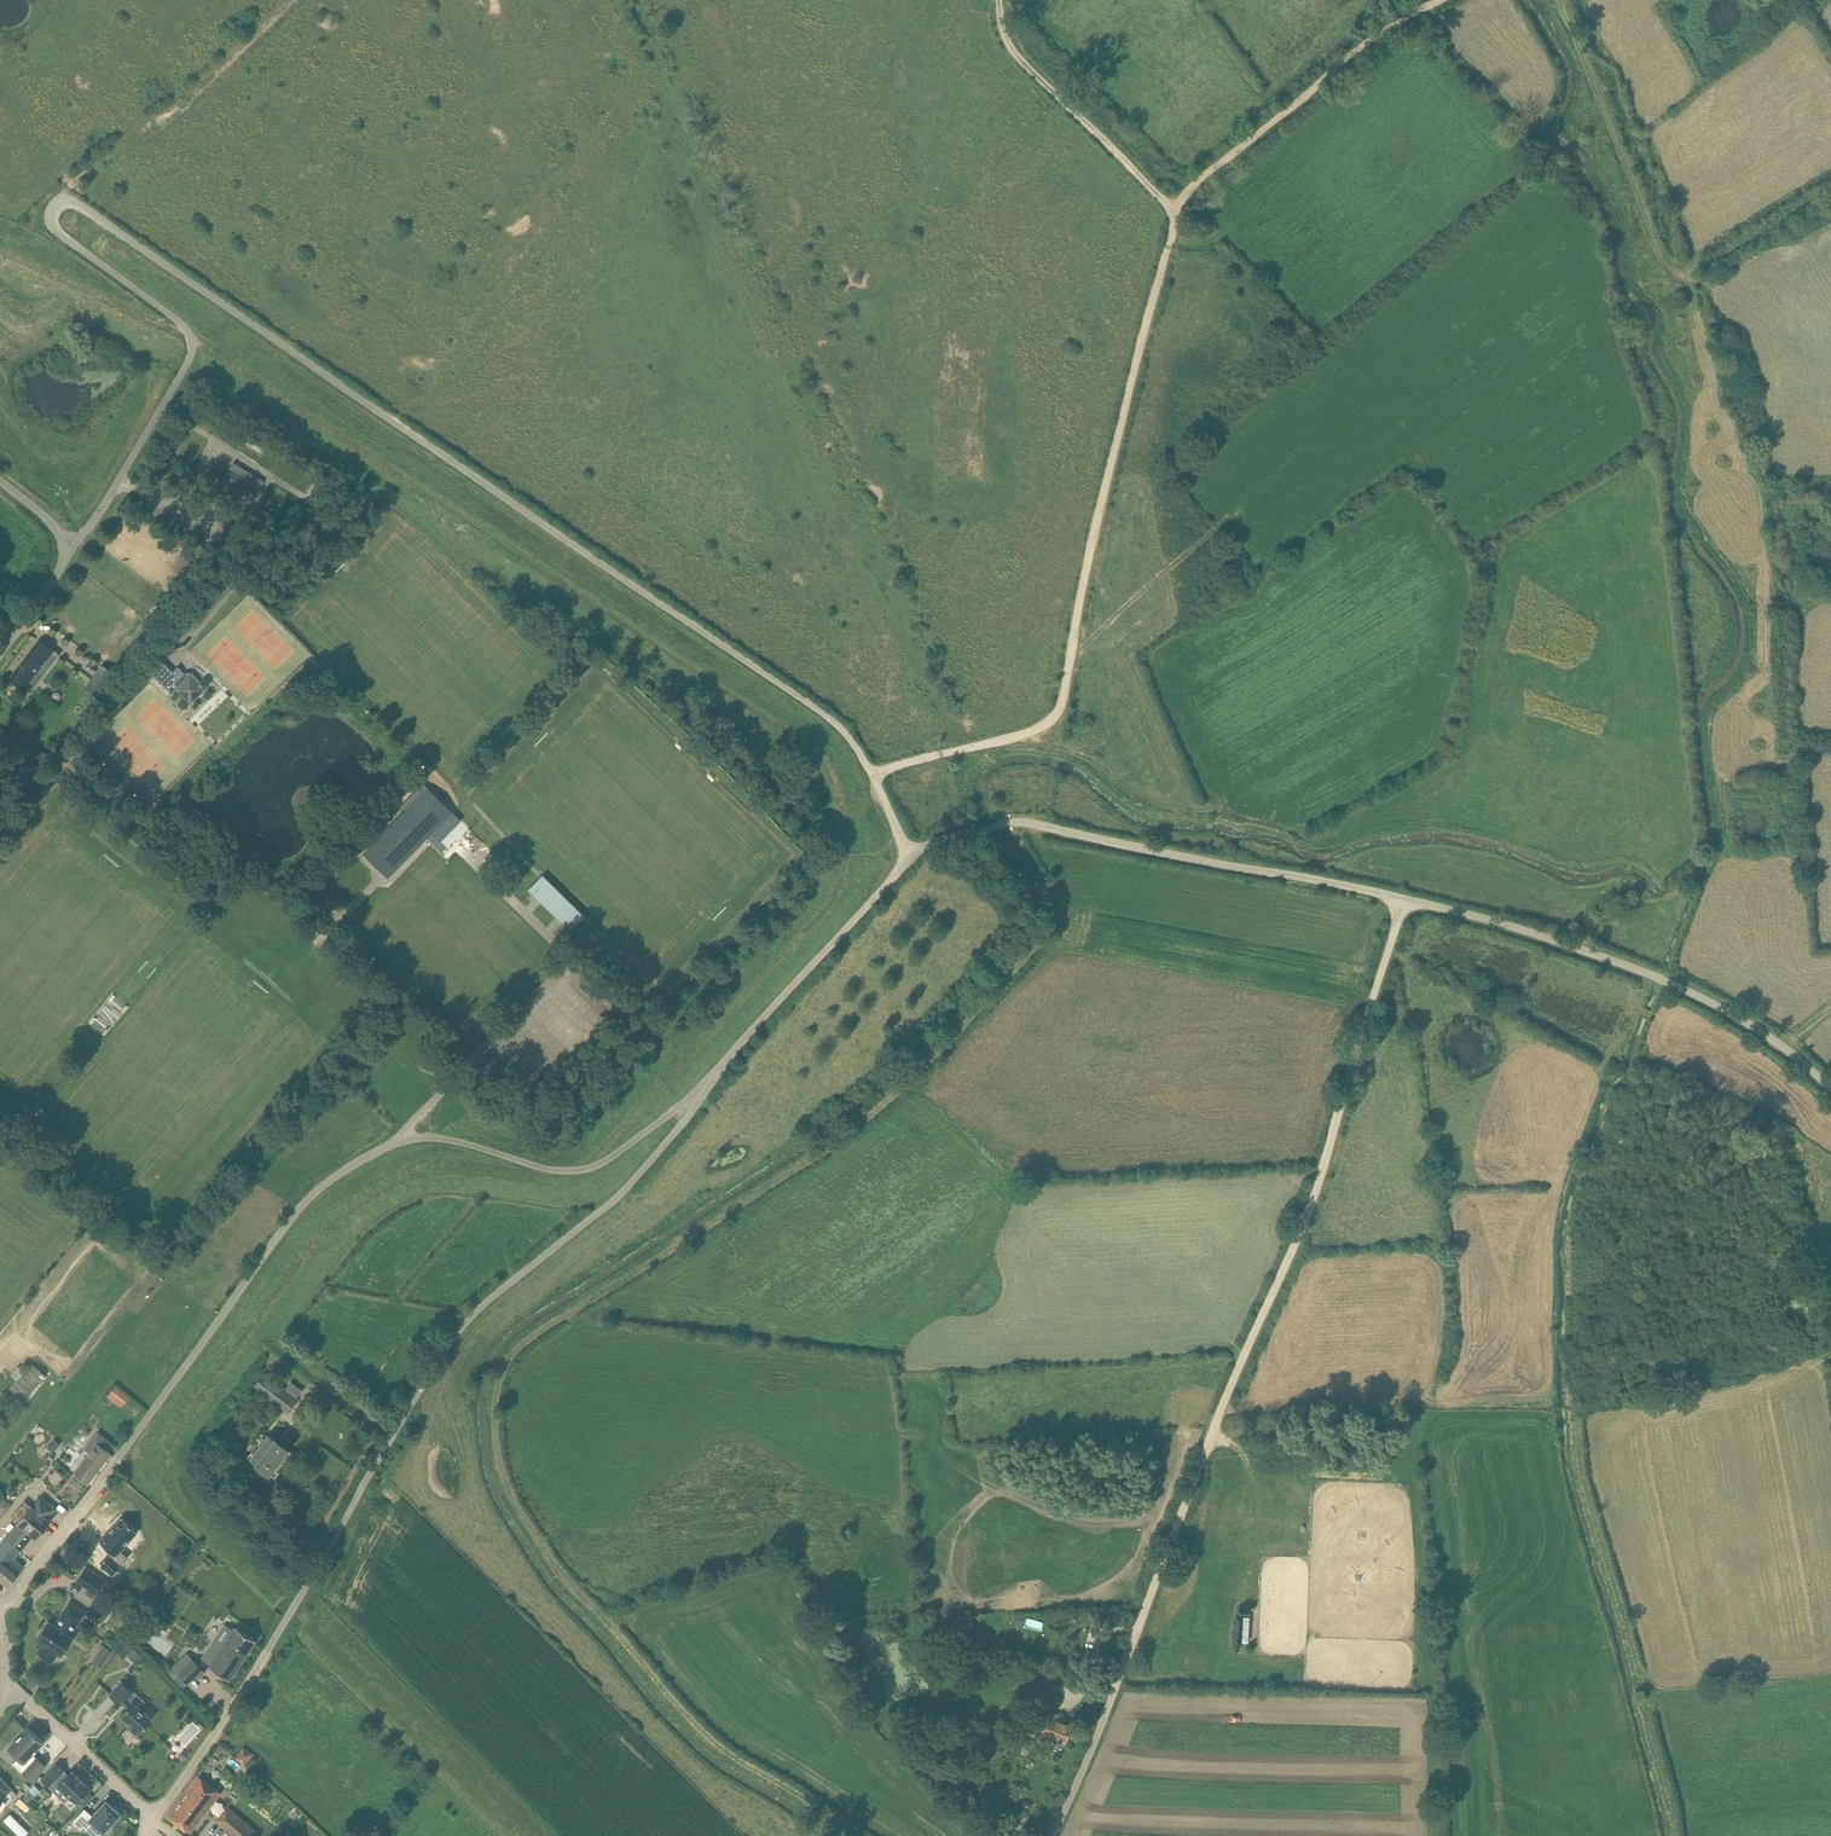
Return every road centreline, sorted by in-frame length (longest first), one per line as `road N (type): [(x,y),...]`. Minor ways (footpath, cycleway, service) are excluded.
road 1 (track): [(521,1835),(175,1489),(164,1445),(352,1204),(414,1173),(477,1173),(545,1190),(581,1170),(835,896),(845,856),(836,782),(817,754),(763,716),(211,350),(0,249)]
road 2 (unclassified): [(74,546),(120,481),(192,347),(178,319),(57,232),(51,217),(64,201),(837,724),(914,851)]
road 3 (track): [(873,775),(1011,736),(1055,714),(1144,330),(1181,205),(1386,29),(1437,0)]
road 4 (unclassified): [(914,851),(1012,822),(1451,910),(1566,943),(1692,993),(1751,1026),(1830,1089)]
road 5 (unclassified): [(0,1617),(324,1185),(409,1138),(453,1140),(558,1170),(595,1166),(704,1091)]
road 6 (unclassified): [(154,1817),(262,1660),(450,1341),(503,1288),(617,1198),(704,1091)]
road 7 (track): [(1114,1691),(1231,1386),(1307,1219),(1403,898)]
road 8 (track): [(1210,1440),(1193,1438),(1163,1501),(1116,1524),(1040,1510),(911,1432),(901,1433)]
road 9 (unclassified): [(704,1091),(914,851)]
road 10 (track): [(1685,275),(1670,269),(1660,249),(1557,0)]
road 11 (track): [(1178,213),(1008,49),(997,0)]
road 12 (residential): [(154,1817),(8,1684)]
road 13 (track): [(1072,647),(1208,542)]
road 14 (unclassified): [(1053,1835),(1114,1691)]
road 15 (unclassified): [(0,666),(74,546)]

